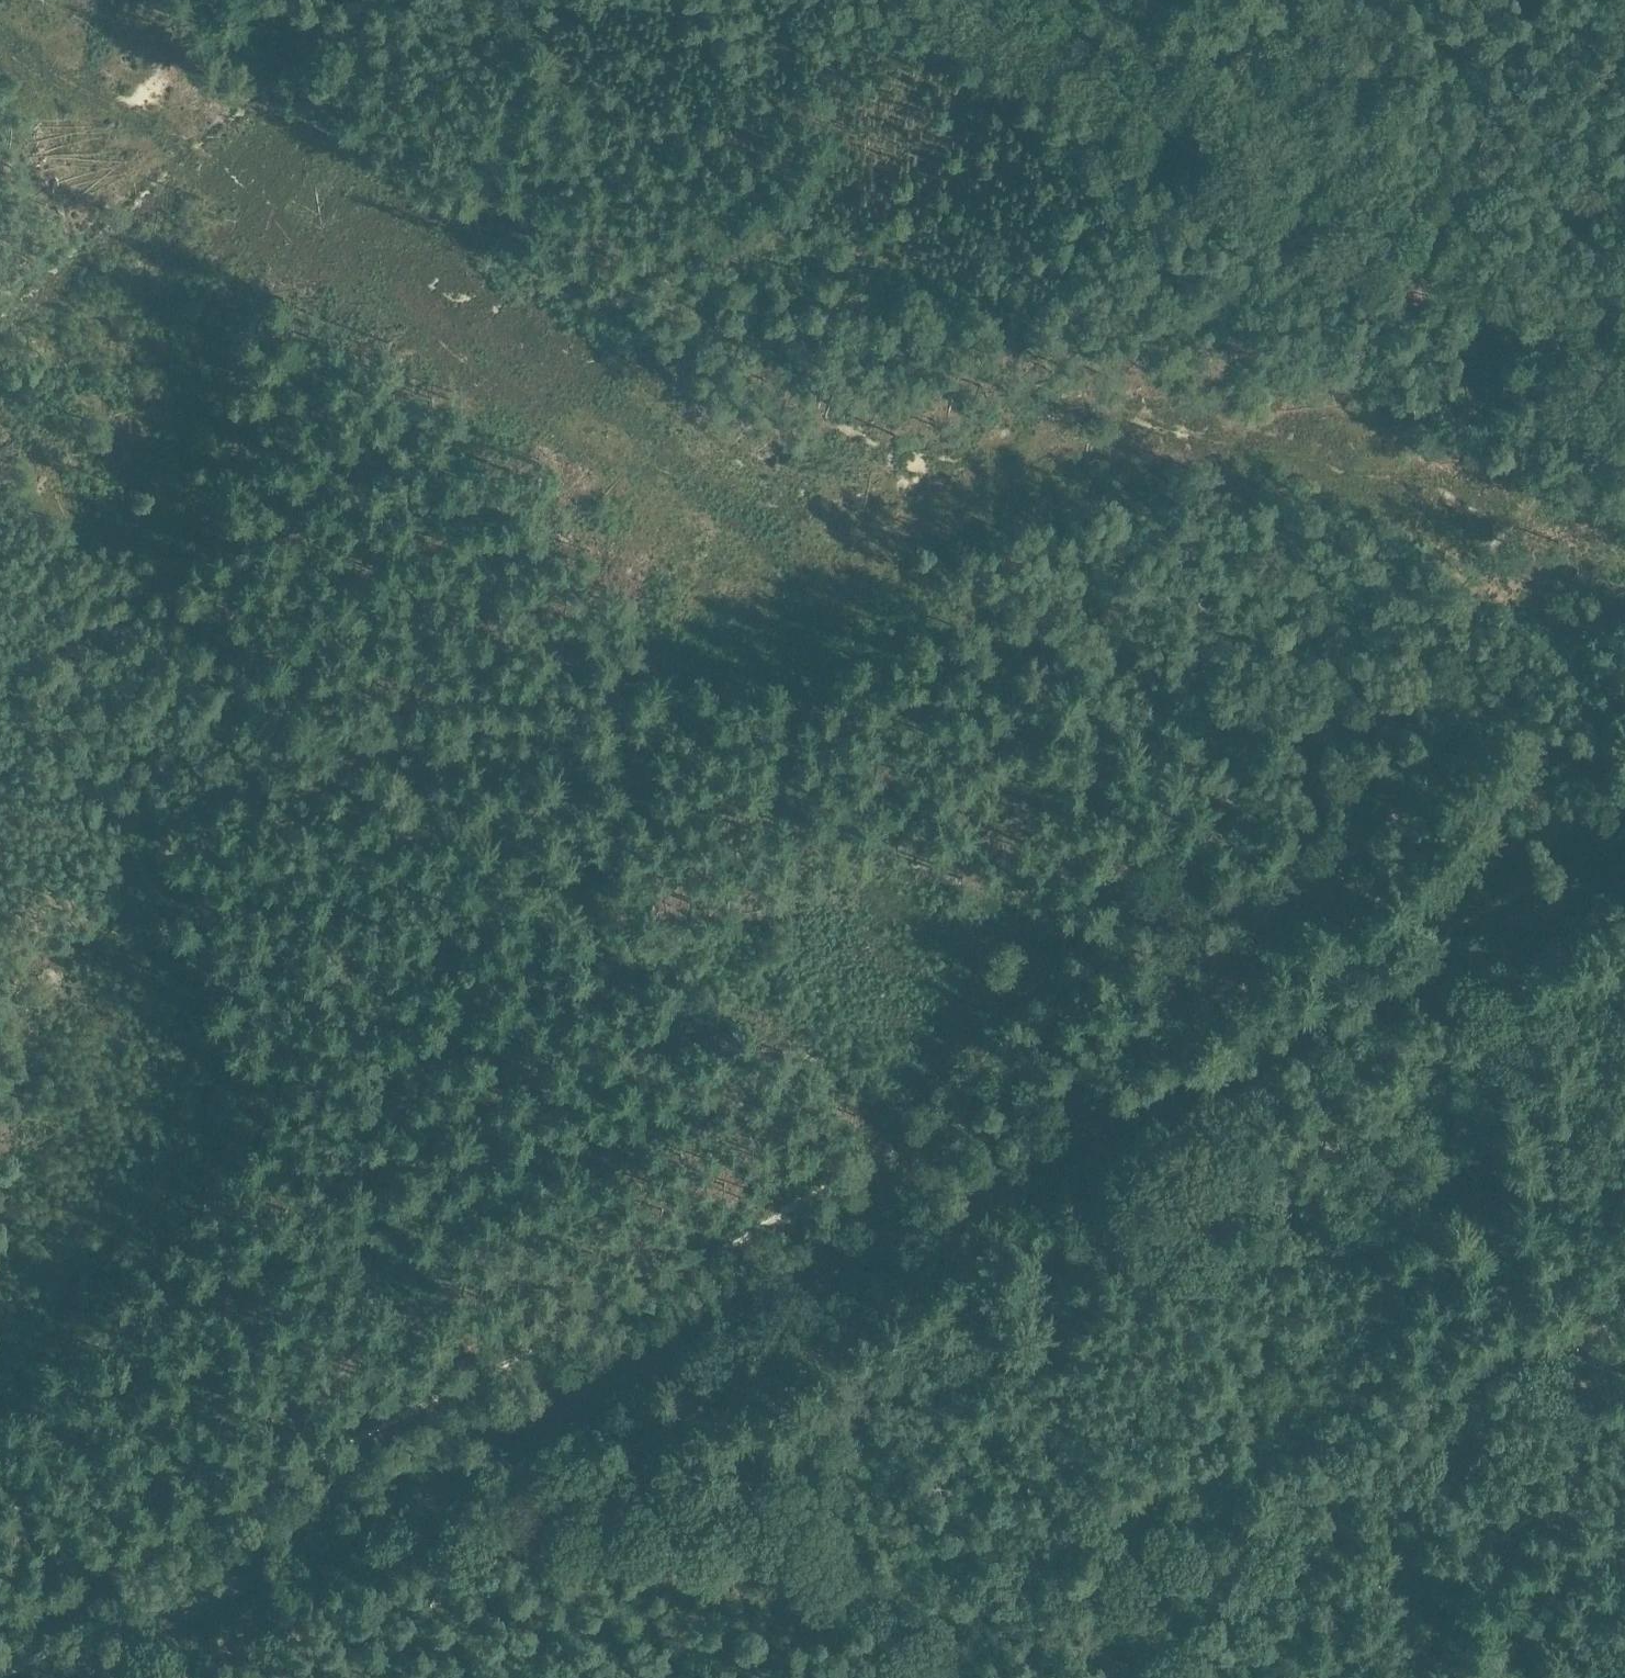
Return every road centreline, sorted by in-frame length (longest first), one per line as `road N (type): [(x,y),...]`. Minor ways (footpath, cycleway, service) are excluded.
road 1 (tertiary): [(59,1677),(1624,869)]
road 2 (track): [(1624,388),(1003,0)]

